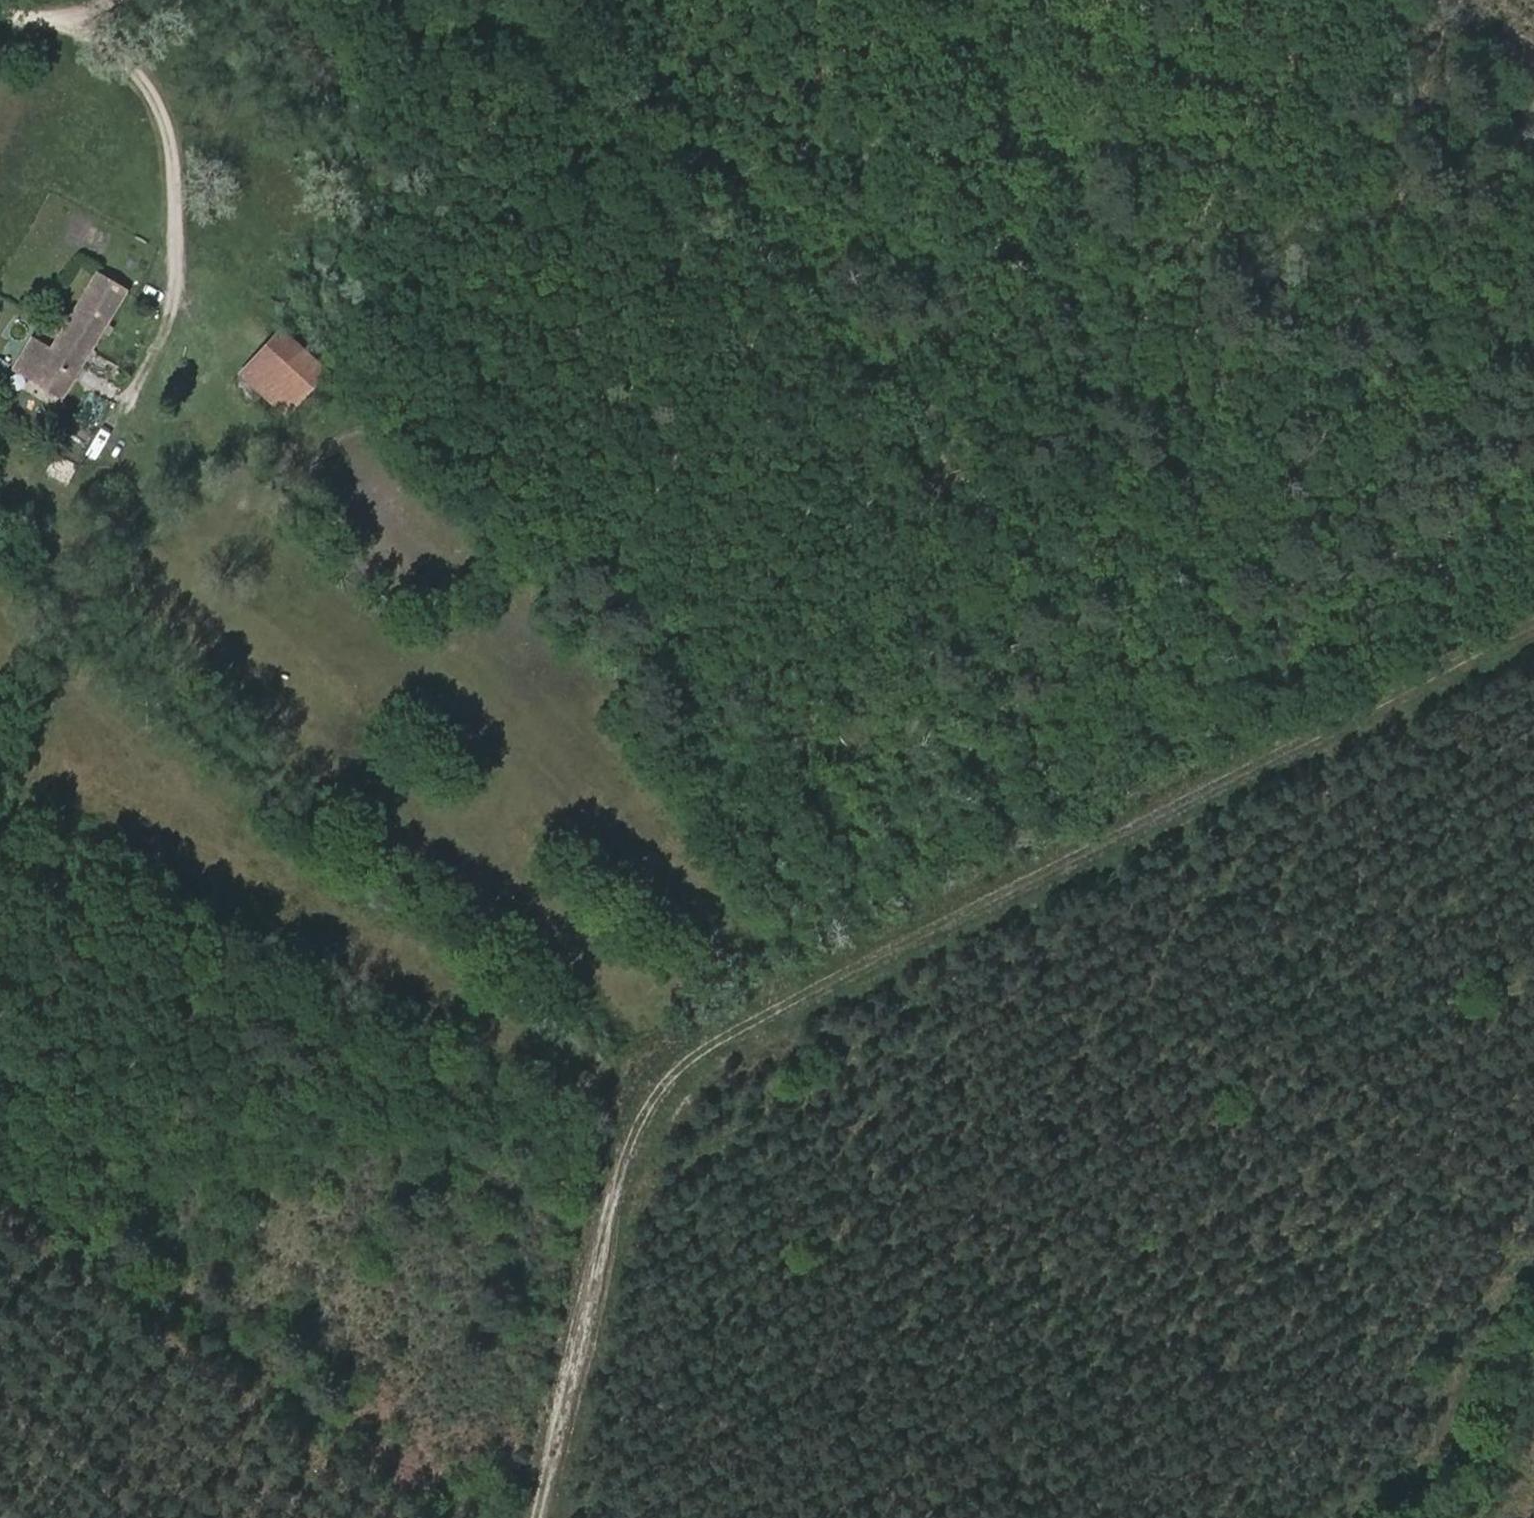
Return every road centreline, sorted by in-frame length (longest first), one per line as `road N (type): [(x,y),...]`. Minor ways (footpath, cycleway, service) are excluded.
road 1 (track): [(0,20),(75,26),(117,0)]

